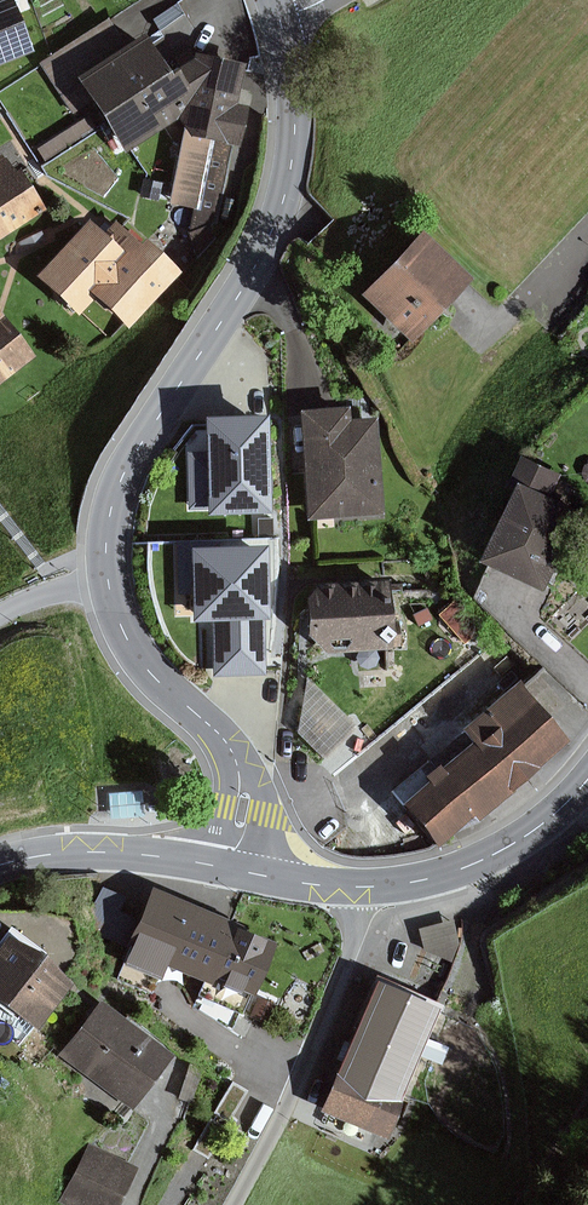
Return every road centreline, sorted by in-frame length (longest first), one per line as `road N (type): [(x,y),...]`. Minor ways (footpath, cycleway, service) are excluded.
road 1 (tertiary): [(280,19),(297,106),(293,160),(266,254),(123,474),(106,545),(129,642),(240,766),(243,810),(227,868)]
road 2 (residential): [(356,888),(355,940),(297,1085),(235,1204)]
road 3 (tertiary): [(356,888),(470,867),(535,830),(587,780)]
road 4 (tertiary): [(0,865),(69,853),(227,868)]
road 5 (tertiary): [(227,868),(356,888)]

